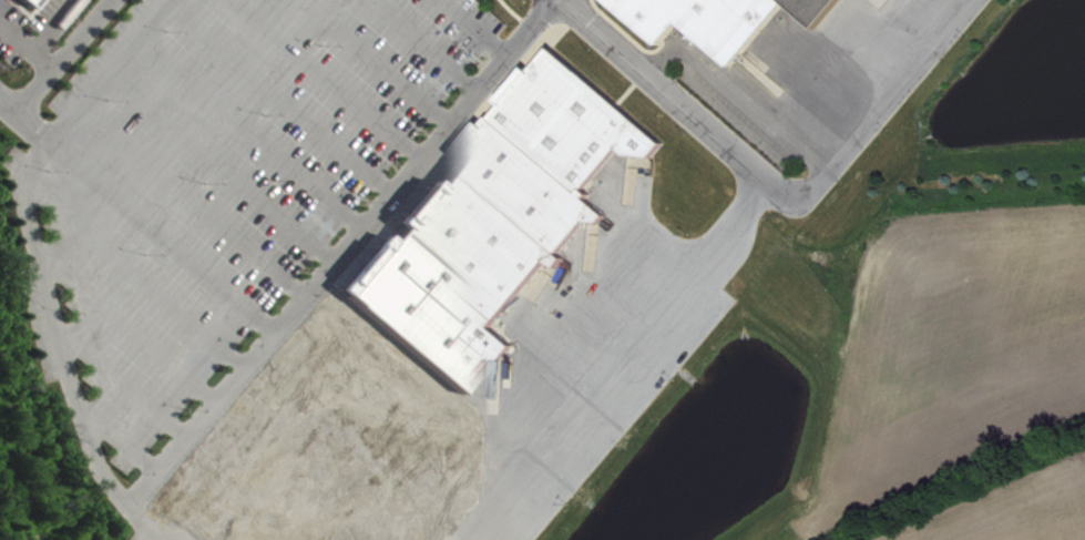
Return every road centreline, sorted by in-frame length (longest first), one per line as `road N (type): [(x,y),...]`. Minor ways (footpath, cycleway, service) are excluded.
road 1 (tertiary): [(787,198),(562,0)]

